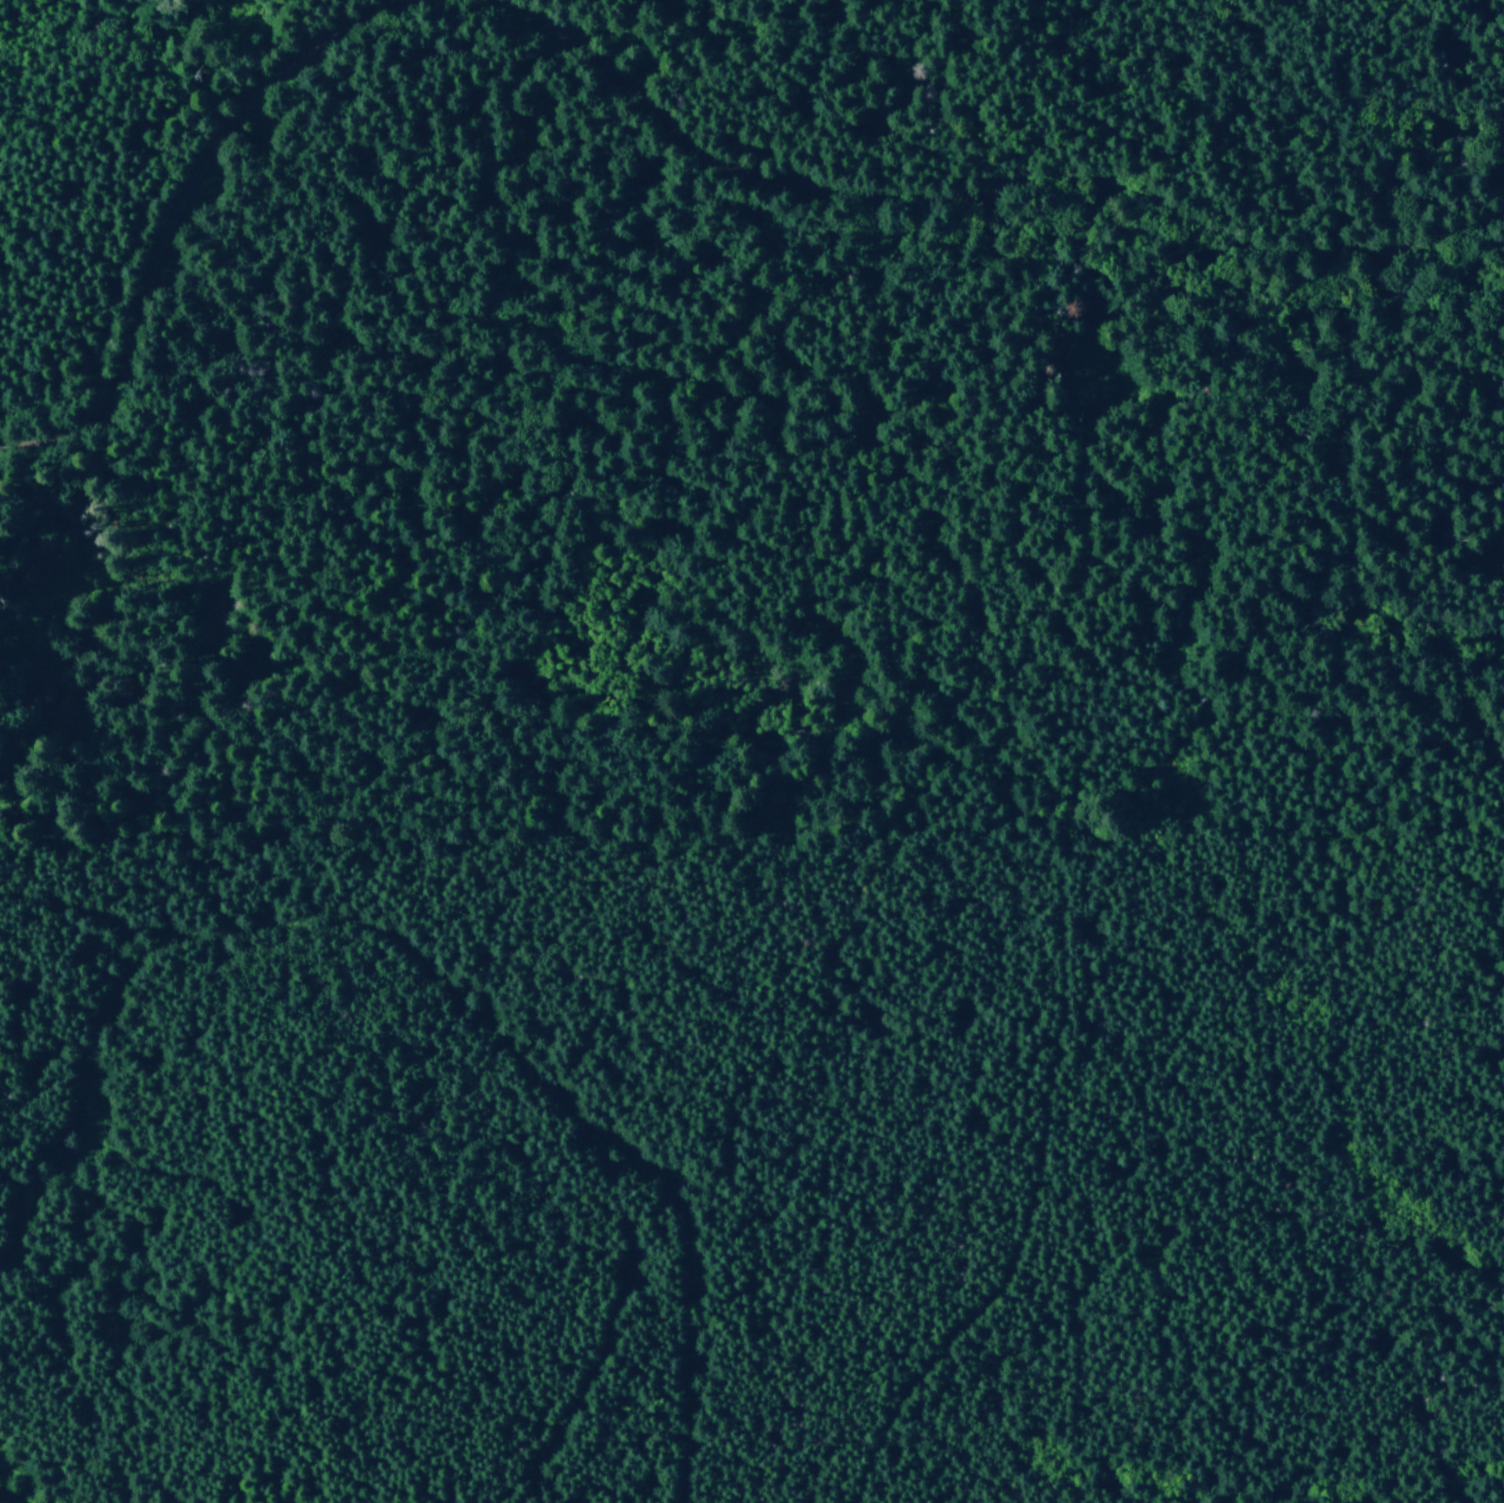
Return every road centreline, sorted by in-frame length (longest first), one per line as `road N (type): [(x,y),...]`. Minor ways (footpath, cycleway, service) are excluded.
road 1 (residential): [(401,0),(543,135),(614,153),(967,135),(1284,235),(1503,176)]
road 2 (residential): [(0,296),(26,277),(161,17),(181,0)]

